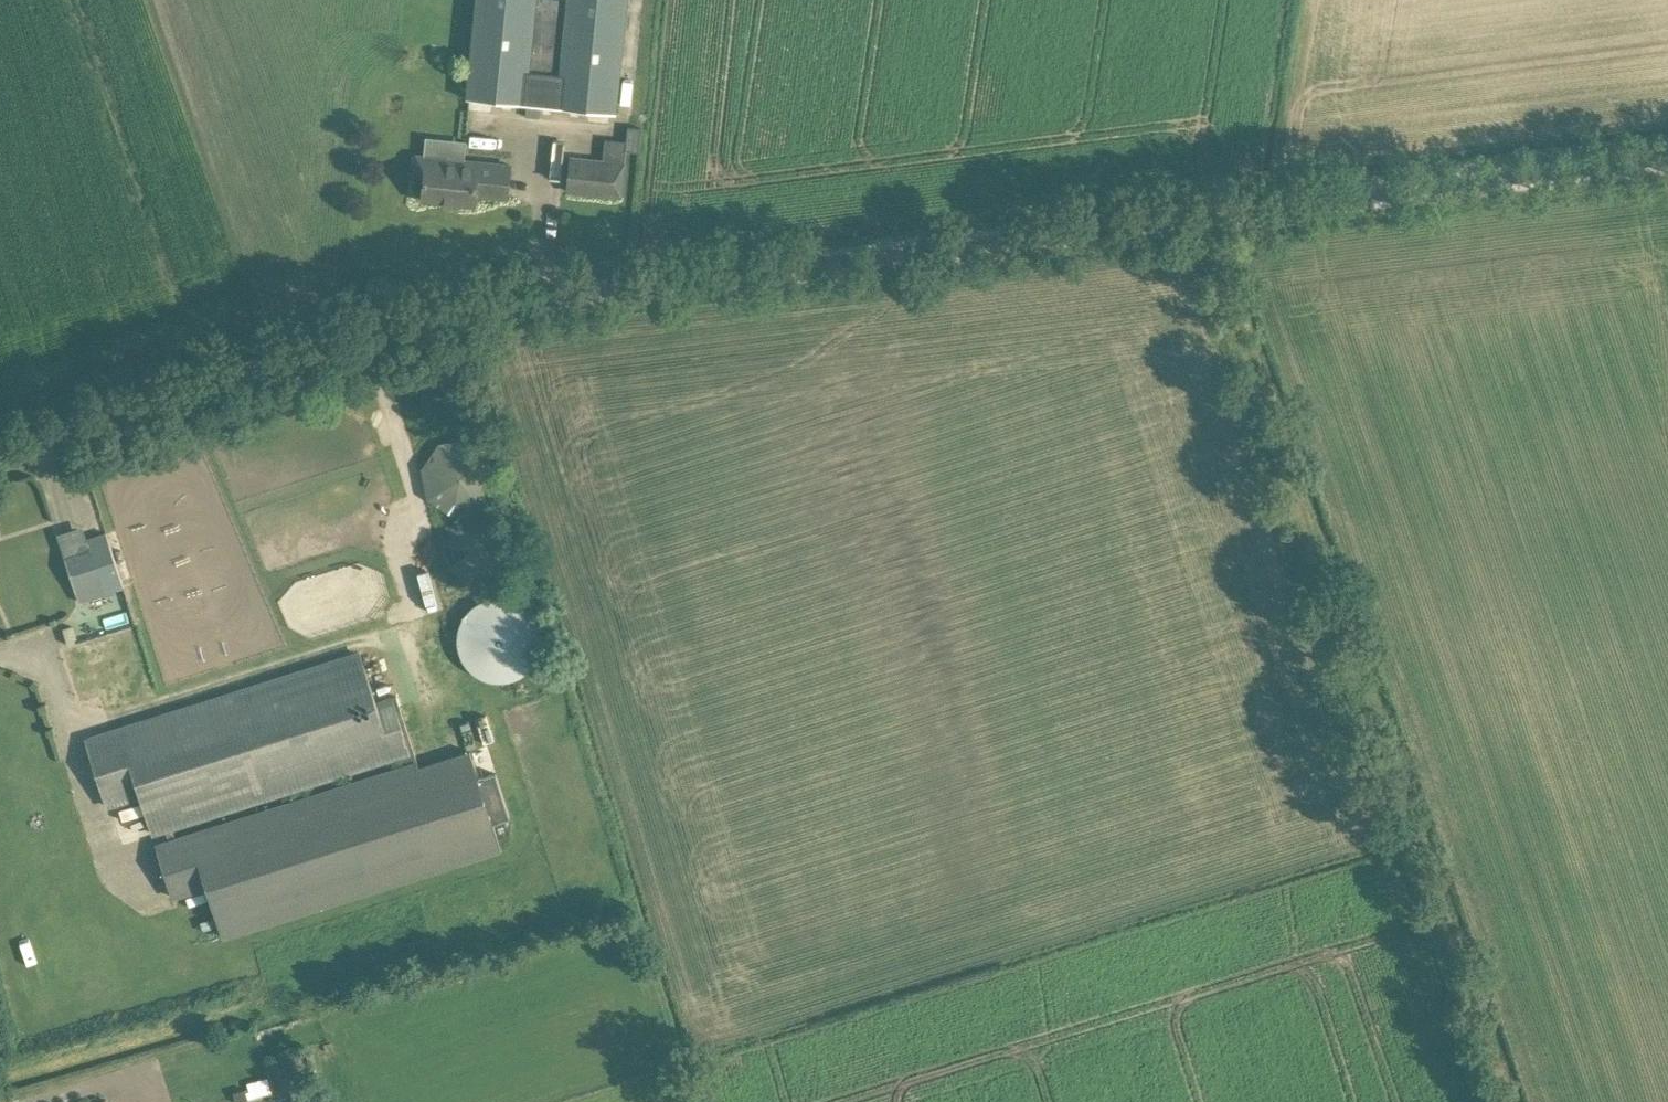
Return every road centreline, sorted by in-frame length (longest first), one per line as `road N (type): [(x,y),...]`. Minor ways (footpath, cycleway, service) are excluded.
road 1 (unclassified): [(0,453),(375,322),(494,297),(1667,154)]

